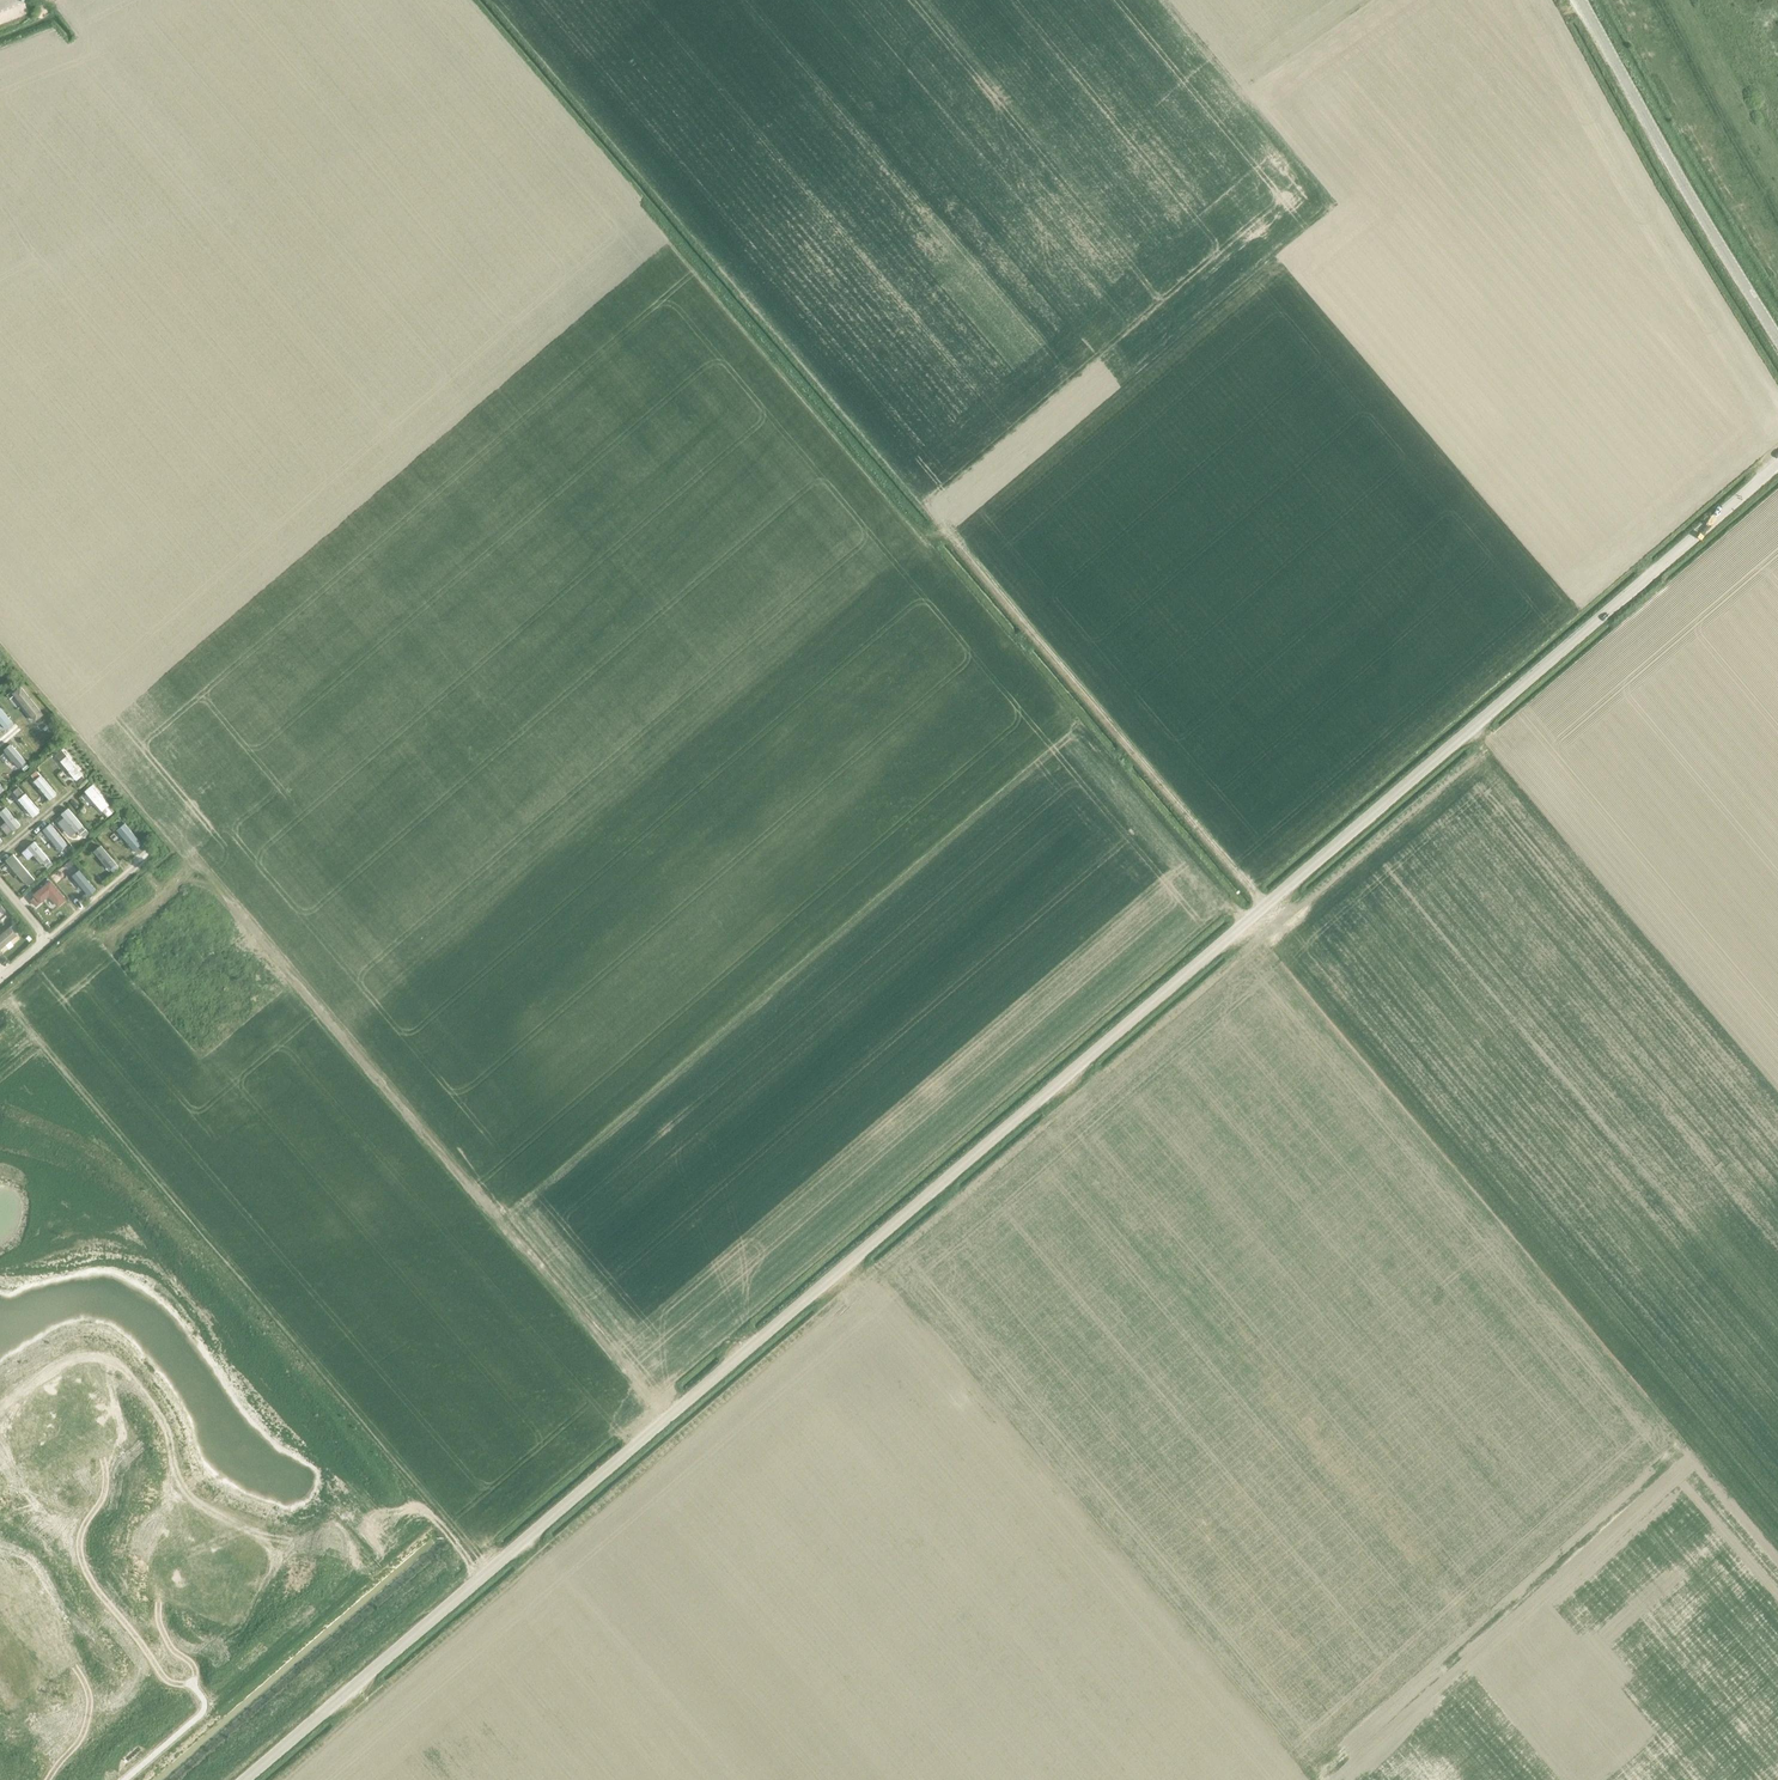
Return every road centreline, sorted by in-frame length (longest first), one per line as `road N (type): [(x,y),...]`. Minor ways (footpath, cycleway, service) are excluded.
road 1 (unclassified): [(247,1779),(1777,466)]
road 2 (tertiary): [(1777,341),(1580,0)]

